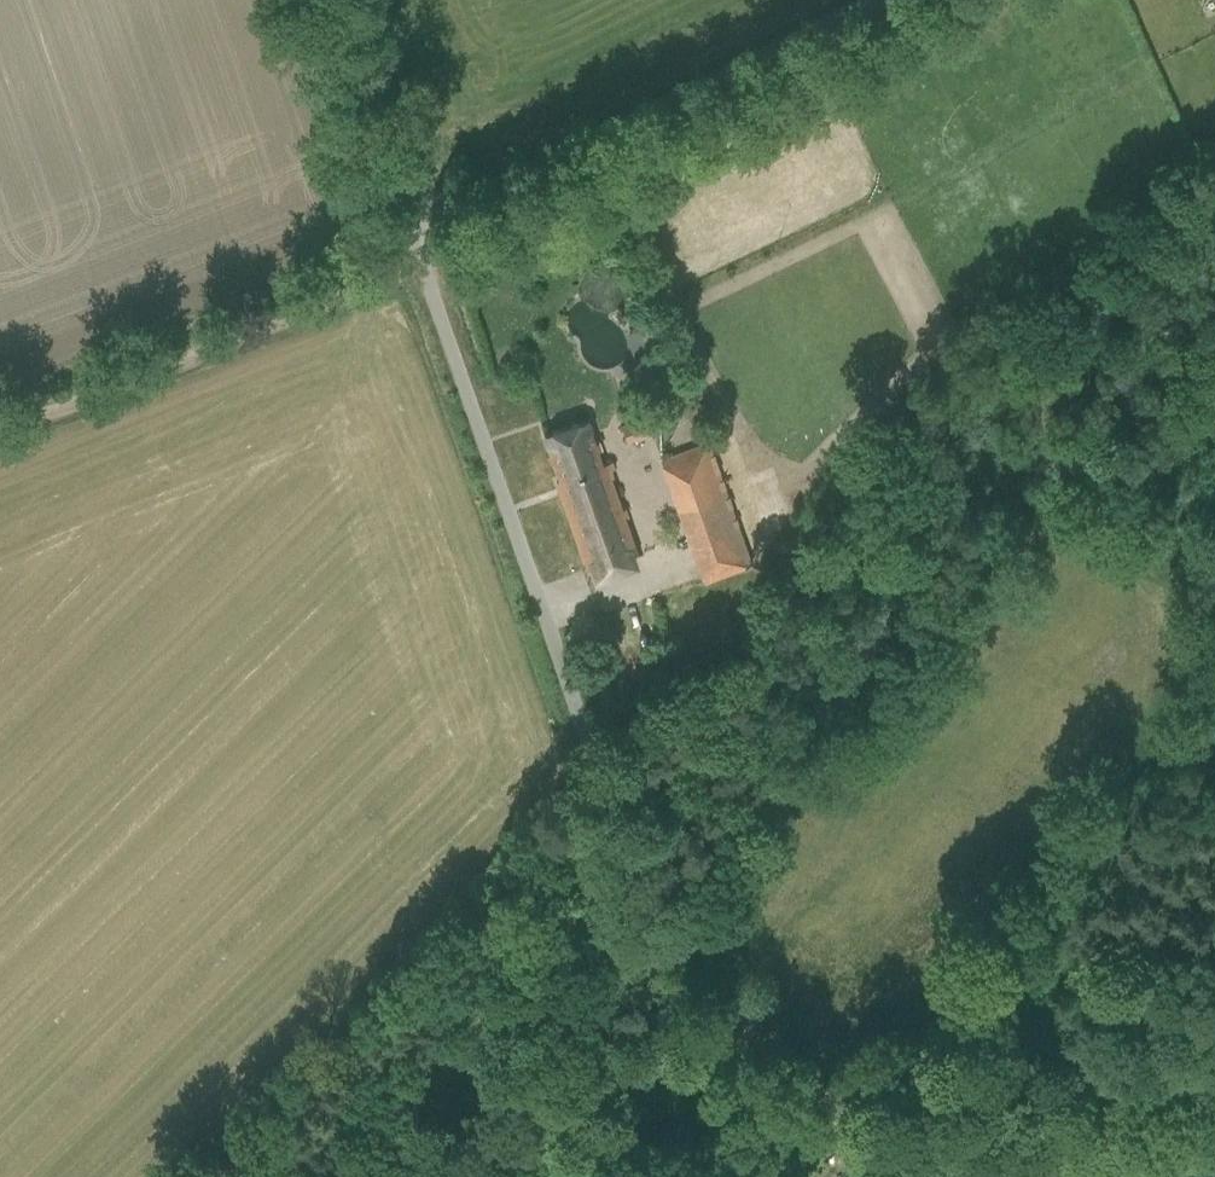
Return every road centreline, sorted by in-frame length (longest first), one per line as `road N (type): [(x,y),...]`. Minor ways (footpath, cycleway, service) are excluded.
road 1 (unclassified): [(881,1176),(800,1073),(659,933),(405,226)]
road 2 (unclassified): [(405,226),(871,0)]
road 3 (track): [(418,269),(0,433)]
road 4 (unclassified): [(405,226),(325,0)]

